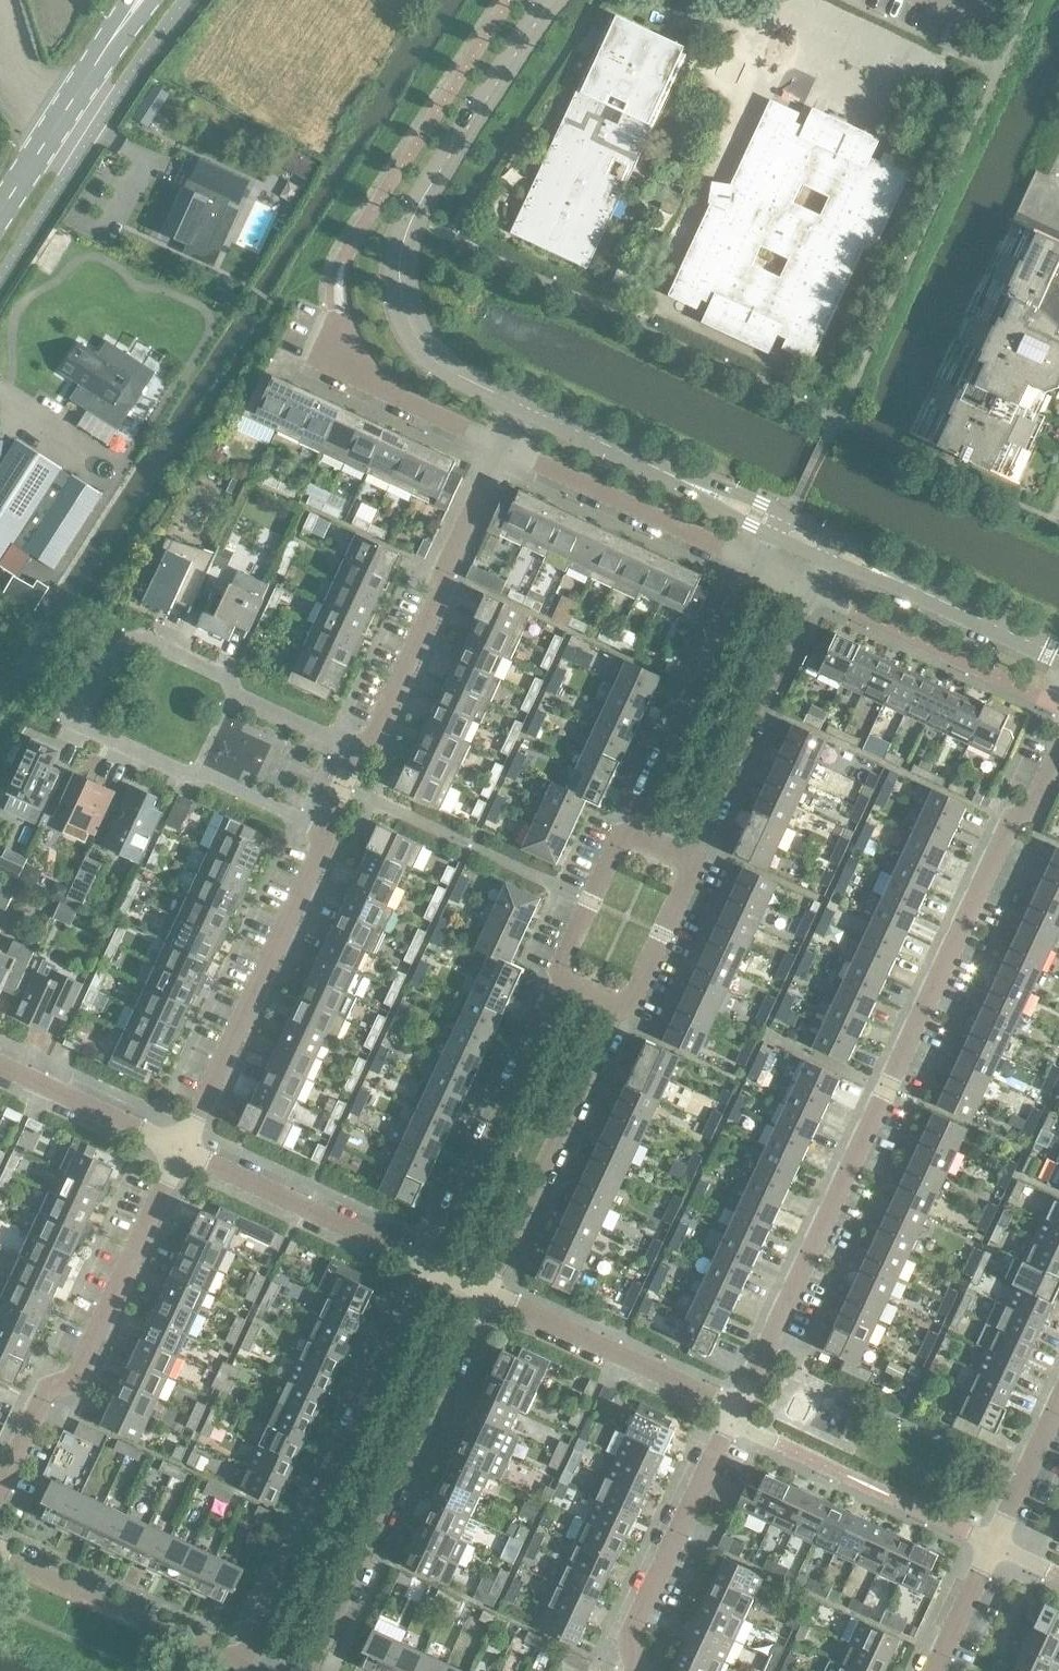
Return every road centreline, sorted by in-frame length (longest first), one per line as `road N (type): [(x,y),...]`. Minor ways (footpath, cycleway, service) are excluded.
road 1 (residential): [(736,1409),(1014,818),(1058,757)]
road 2 (tertiary): [(516,403),(440,365),(408,316),(402,267),(413,219),(555,0)]
road 3 (residential): [(417,1257),(236,1663)]
road 4 (residential): [(312,1670),(494,1296)]
road 5 (residential): [(0,1489),(47,1389),(77,1377),(182,1151)]
road 6 (residential): [(182,1151),(324,832)]
road 7 (residential): [(494,1296),(634,992)]
road 8 (residential): [(565,961),(417,1257)]
road 9 (residential): [(196,773),(97,732),(91,719),(139,640),(160,640),(241,678)]
road 10 (residential): [(369,732),(500,444)]
road 11 (residential): [(691,858),(825,589)]
road 12 (residential): [(742,553),(625,827)]
road 13 (residential): [(936,1670),(1058,1402)]
road 14 (residential): [(635,1670),(631,1635),(736,1409)]
road 15 (residential): [(736,1409),(494,1296)]
road 16 (residential): [(500,444),(742,553)]
road 17 (tertiary): [(755,518),(516,403)]
road 18 (residential): [(236,1663),(0,1554)]
road 19 (residential): [(417,1257),(182,1151)]
road 20 (tertiary): [(1058,659),(825,551)]
road 21 (residential): [(339,304),(347,338),(372,380),(500,444)]
road 22 (primary): [(0,213),(120,27)]
road 23 (residential): [(182,1151),(0,1065)]
road 24 (residential): [(634,992),(693,872),(691,858)]
road 25 (residential): [(625,827),(565,961)]
road 26 (residential): [(324,832),(196,773)]
road 27 (residential): [(241,678),(369,732)]

